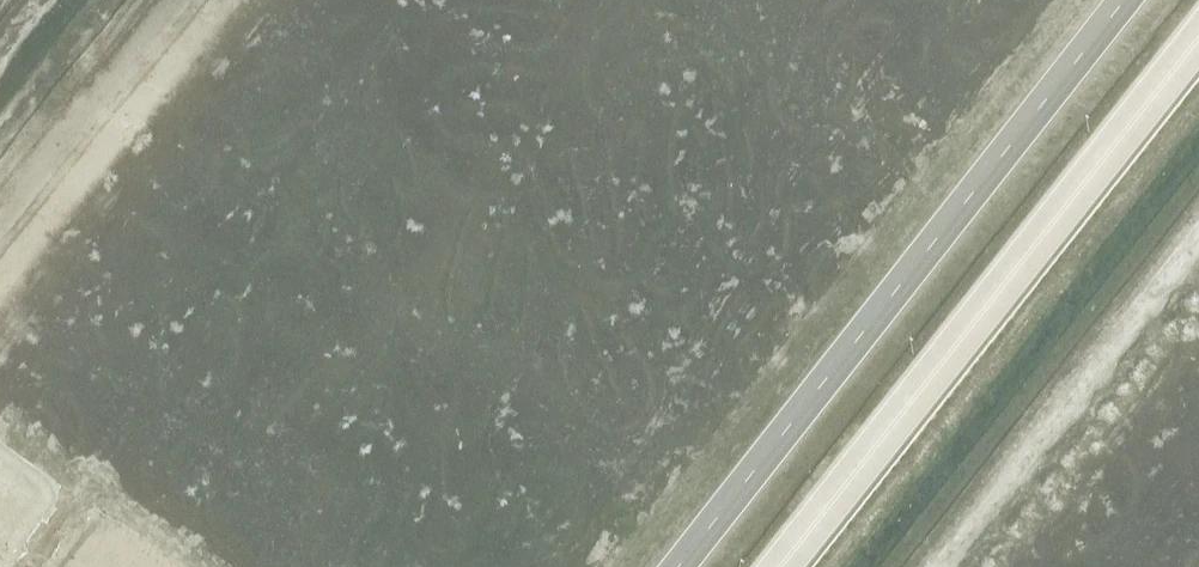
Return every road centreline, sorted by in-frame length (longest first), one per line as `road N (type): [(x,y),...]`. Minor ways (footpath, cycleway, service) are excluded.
road 1 (unclassified): [(680,566),(1126,0)]

